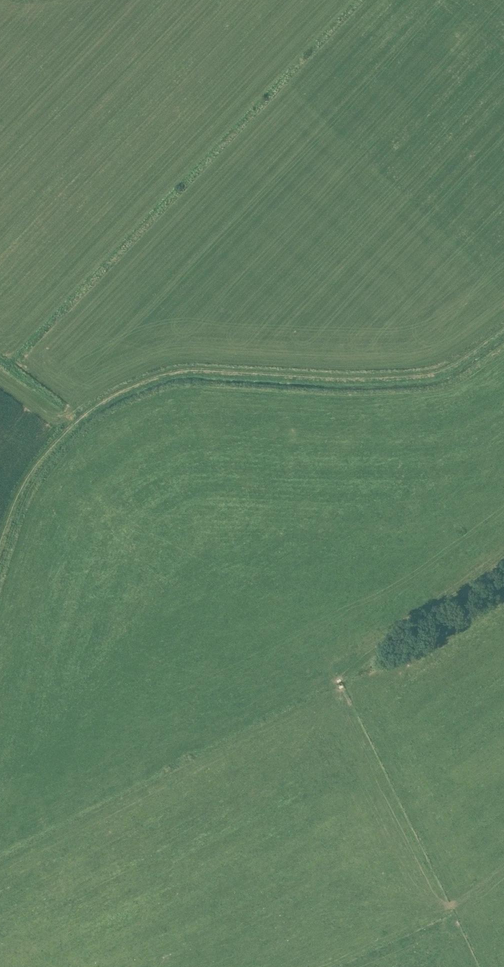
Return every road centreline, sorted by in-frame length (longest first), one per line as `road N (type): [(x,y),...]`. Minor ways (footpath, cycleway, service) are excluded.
road 1 (track): [(85,410),(45,452),(0,539)]

